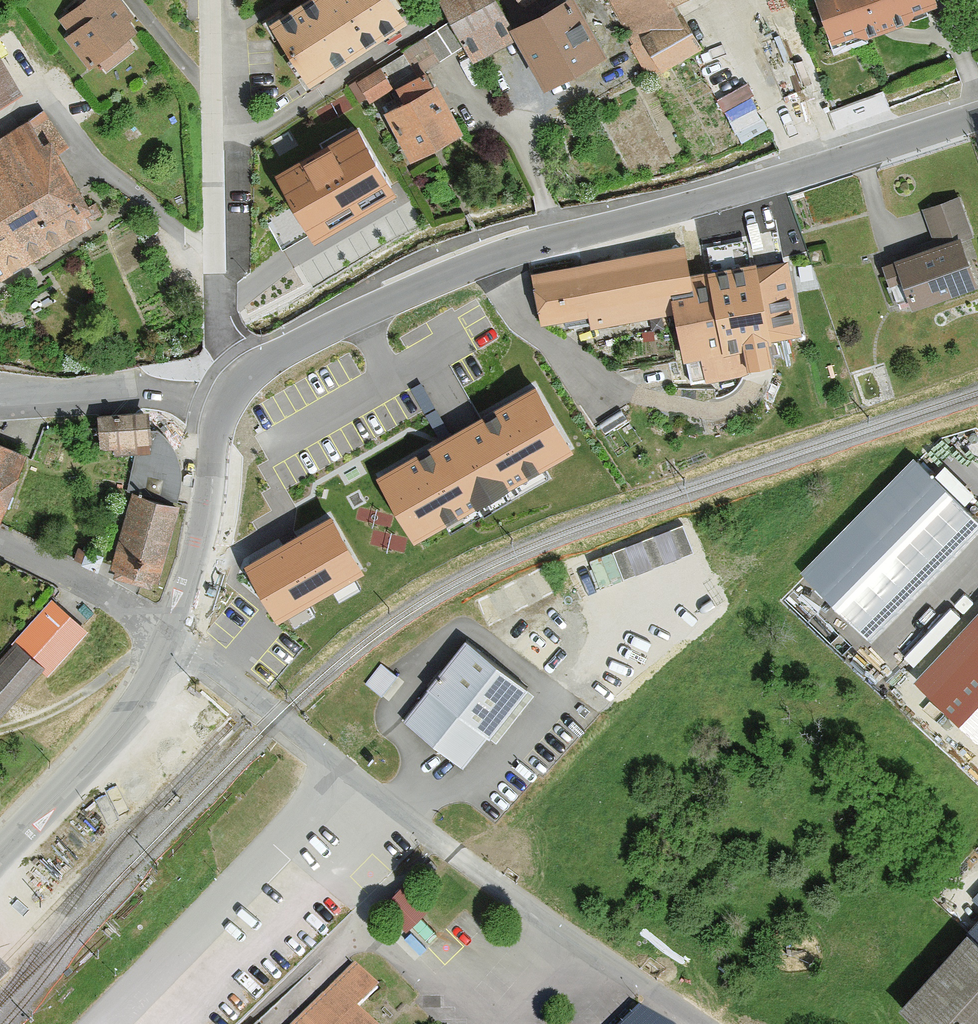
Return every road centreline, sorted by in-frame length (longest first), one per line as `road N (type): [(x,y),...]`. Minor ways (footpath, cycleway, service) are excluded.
road 1 (tertiary): [(229,393),(259,363),(373,303),(977,111)]
road 2 (residential): [(701,1023),(350,774)]
road 3 (residential): [(229,393),(212,0)]
road 4 (residential): [(91,1023),(350,774)]
road 5 (tertiary): [(0,853),(114,735),(176,634)]
road 6 (tertiary): [(176,634),(207,528),(229,393)]
road 7 (tertiary): [(0,398),(229,393)]
road 8 (residential): [(350,774),(176,634)]
road 9 (residential): [(0,541),(176,634)]

